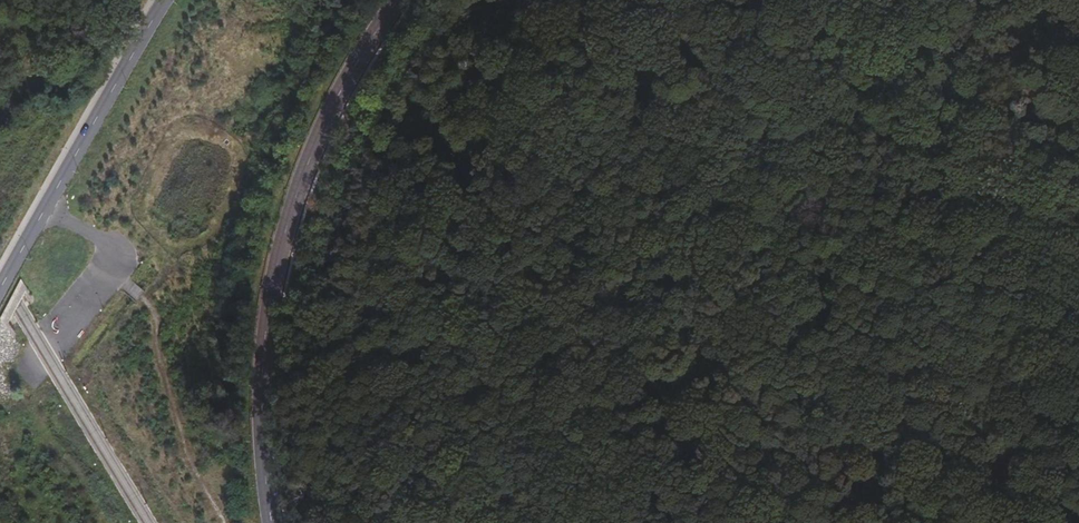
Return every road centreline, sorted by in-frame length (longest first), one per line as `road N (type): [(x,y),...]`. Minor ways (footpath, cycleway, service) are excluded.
road 1 (secondary): [(271,522),(261,403),(283,243),(331,107),(401,0)]
road 2 (secondary): [(164,0),(0,287)]
road 3 (track): [(1056,248),(936,166),(902,108),(891,0)]
road 4 (track): [(224,522),(188,455),(158,353),(155,313),(109,272)]

